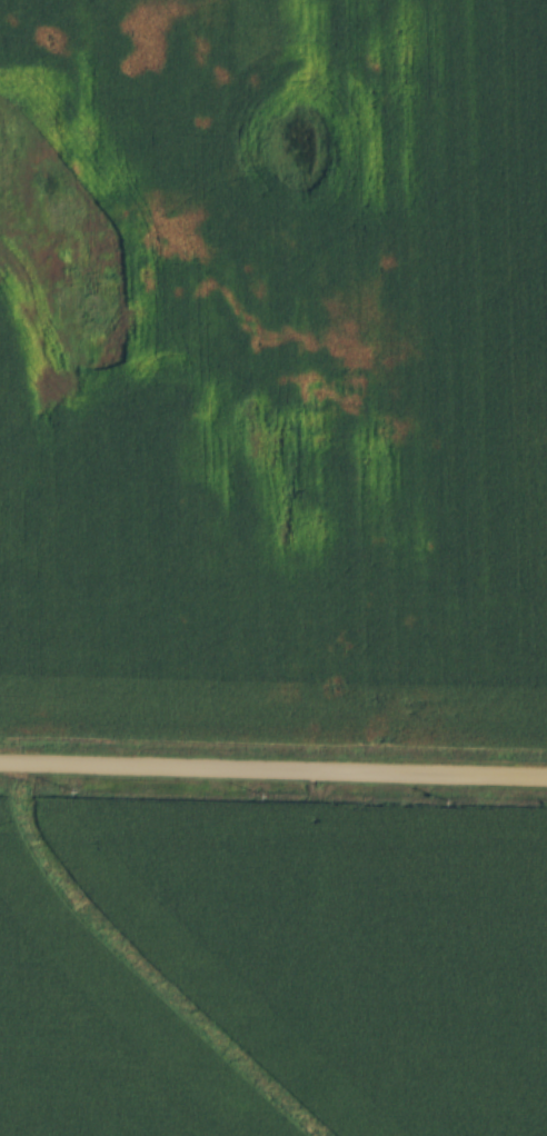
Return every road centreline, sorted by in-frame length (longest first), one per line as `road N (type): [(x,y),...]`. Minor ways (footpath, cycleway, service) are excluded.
road 1 (residential): [(0,751),(546,771)]

